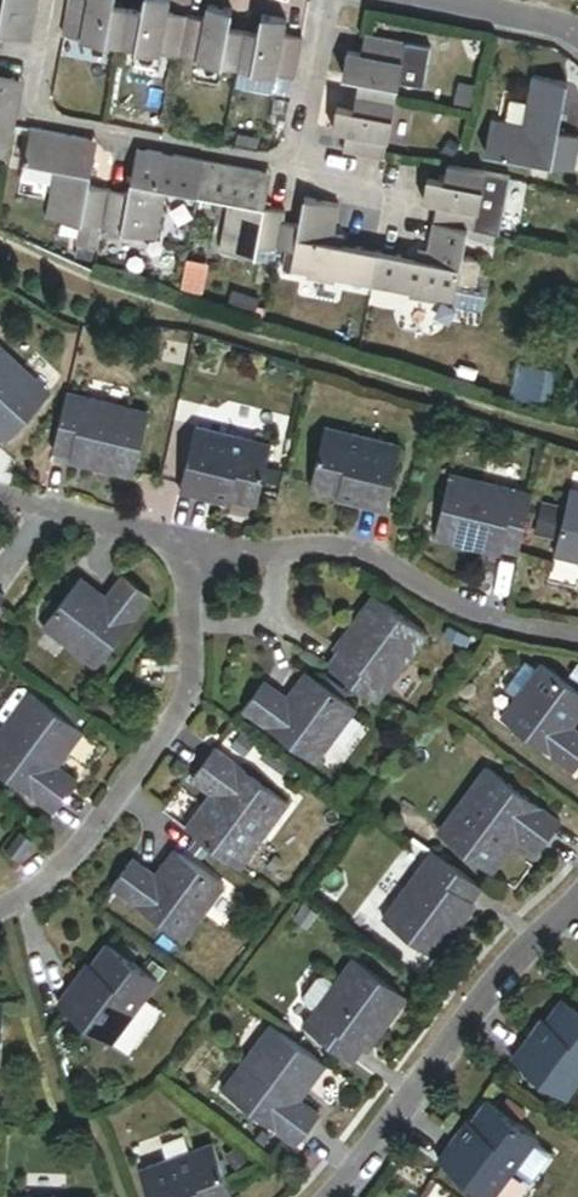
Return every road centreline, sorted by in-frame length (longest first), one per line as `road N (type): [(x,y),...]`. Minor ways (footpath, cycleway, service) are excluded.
road 1 (residential): [(0,912),(64,865),(183,708),(194,679),(192,551)]
road 2 (residential): [(192,551),(324,545),(374,554),(506,621),(577,637)]
road 3 (residential): [(577,896),(492,979),(325,1196)]
road 4 (residential): [(56,0),(35,116),(295,166)]
road 5 (residential): [(0,494),(147,531),(192,551)]
road 6 (residential): [(295,166),(325,0)]
road 7 (residential): [(425,0),(577,35)]

